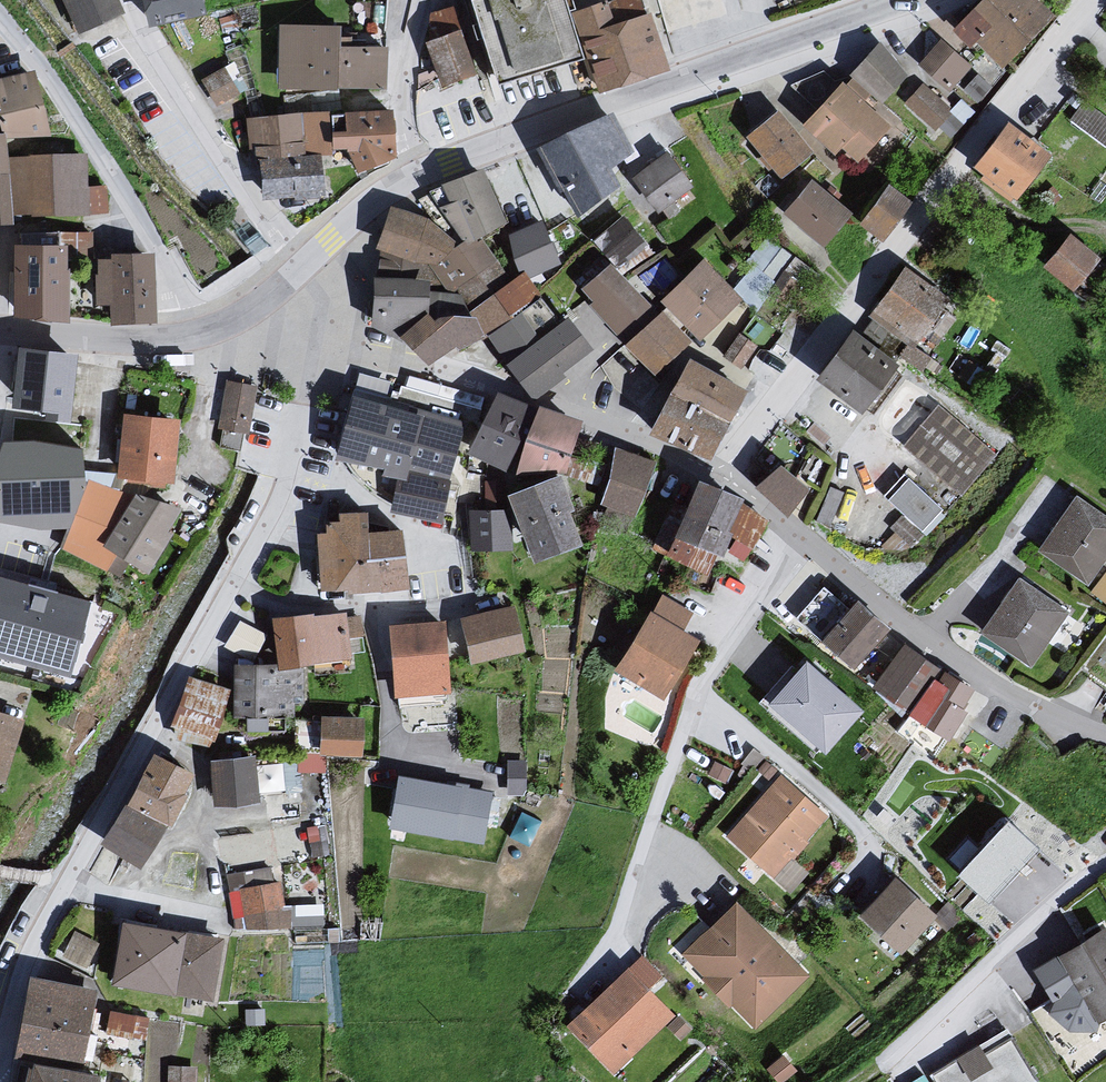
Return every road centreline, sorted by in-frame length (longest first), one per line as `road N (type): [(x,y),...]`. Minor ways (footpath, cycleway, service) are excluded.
road 1 (residential): [(0,1026),(60,881),(287,480),(283,361),(266,300)]
road 2 (residential): [(1091,0),(722,475)]
road 3 (tertiary): [(424,171),(900,0)]
road 4 (residential): [(722,475),(484,385),(363,354),(266,300)]
road 5 (residential): [(803,539),(697,693),(604,962)]
road 6 (residential): [(0,29),(75,120),(141,223),(181,300),(183,337)]
road 7 (residential): [(1105,736),(970,669),(803,539)]
road 8 (residential): [(134,0),(159,57),(304,260)]
road 9 (tertiary): [(0,333),(183,337)]
road 10 (residential): [(422,0),(406,97),(424,171)]
road 11 (tertiary): [(304,260),(381,194),(424,171)]

